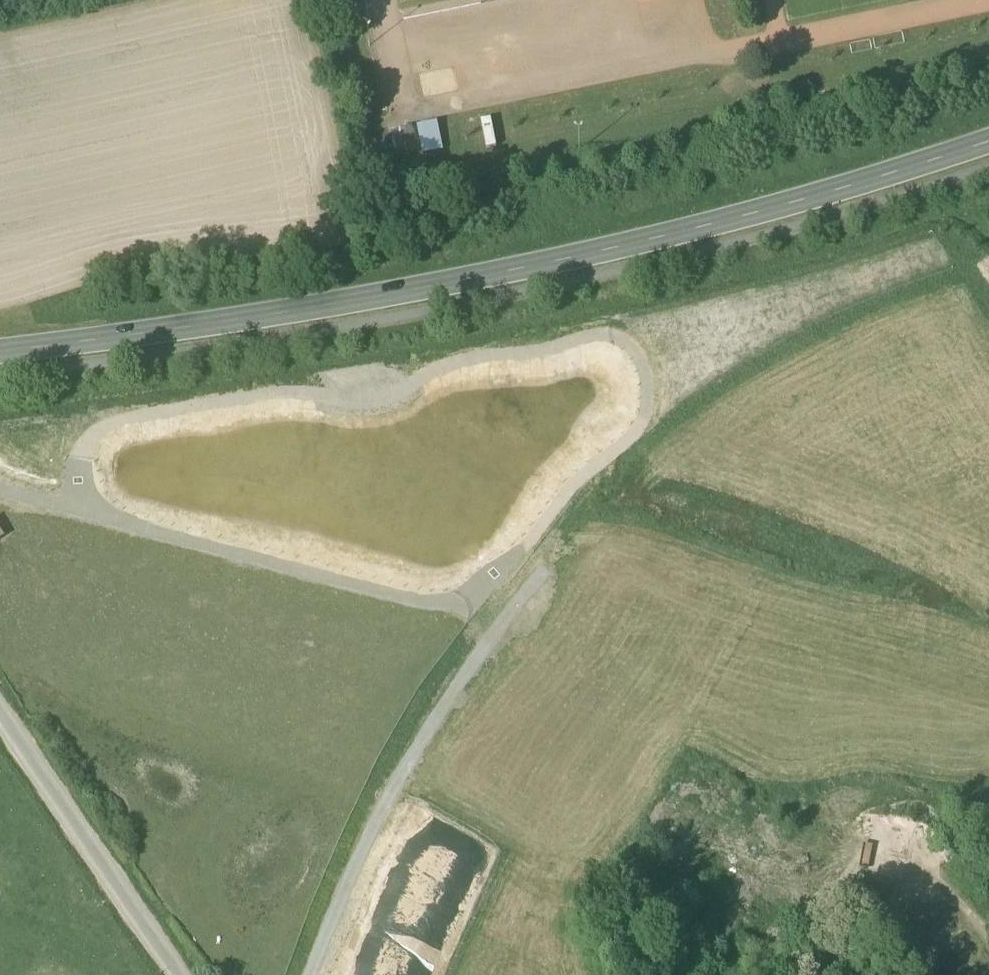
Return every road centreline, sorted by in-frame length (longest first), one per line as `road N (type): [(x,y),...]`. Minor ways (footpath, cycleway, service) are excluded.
road 1 (secondary): [(0,351),(317,309),(479,278),(708,226),(988,141)]
road 2 (residential): [(177,974),(0,713)]

